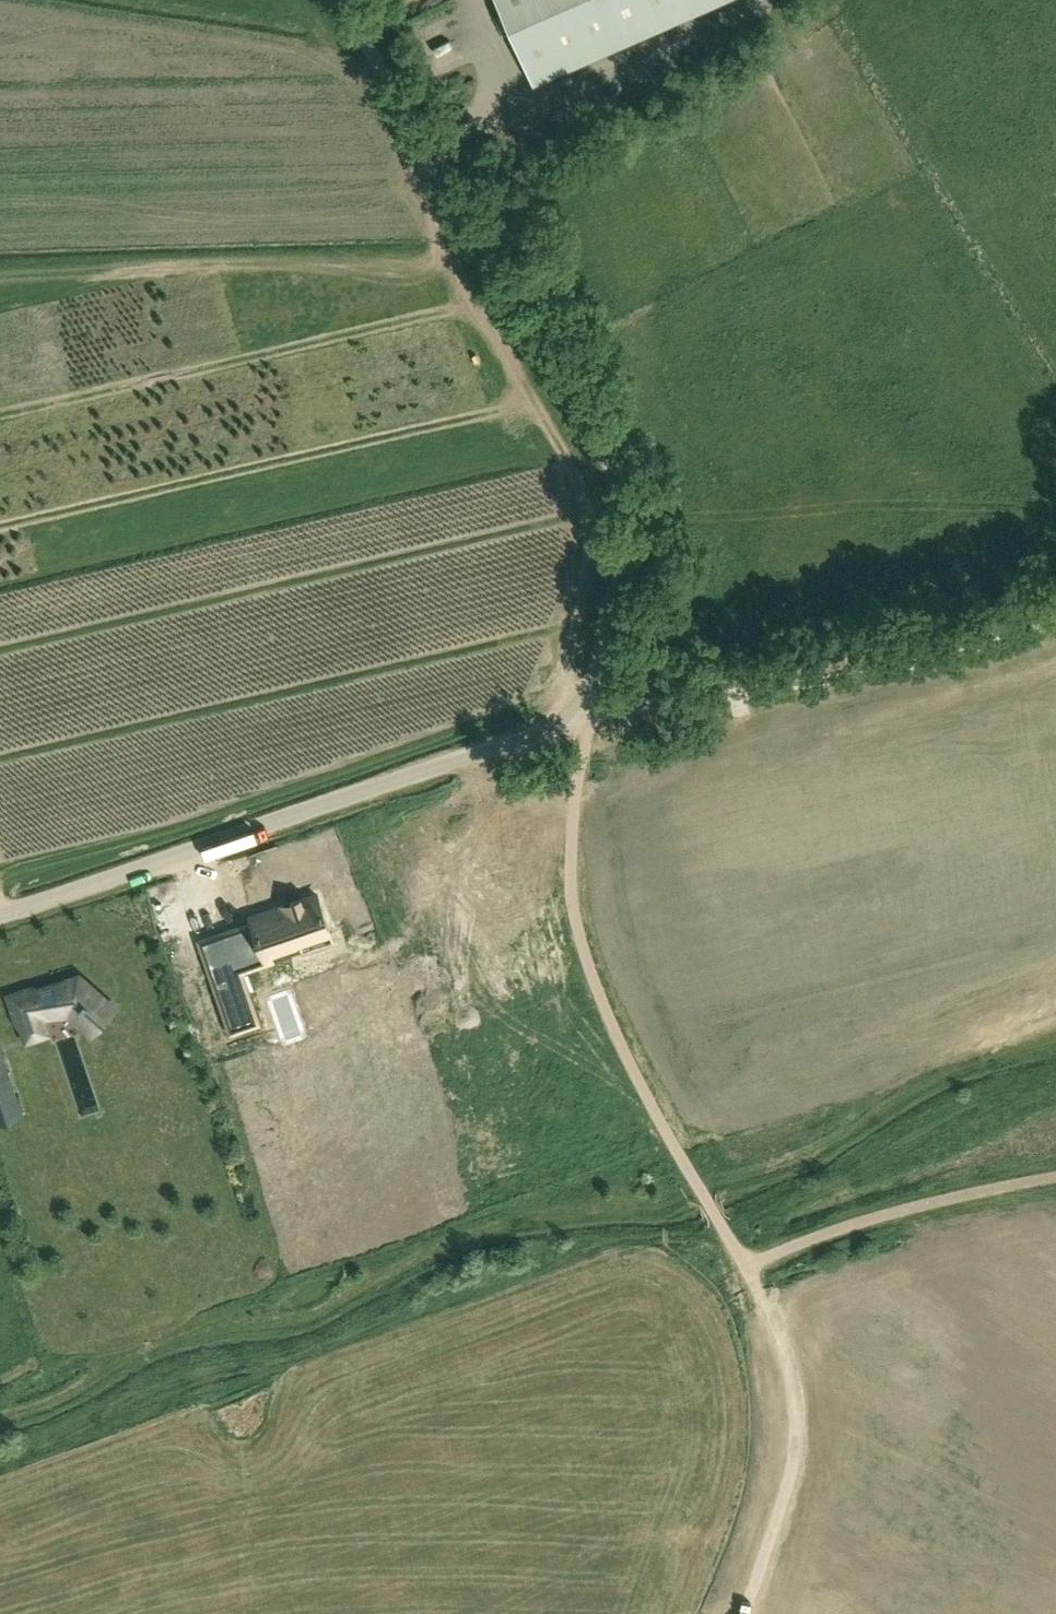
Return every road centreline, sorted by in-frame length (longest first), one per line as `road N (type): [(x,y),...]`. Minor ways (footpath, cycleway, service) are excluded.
road 1 (unclassified): [(0,916),(532,736),(588,701),(607,657),(634,535),(622,491),(338,0)]

